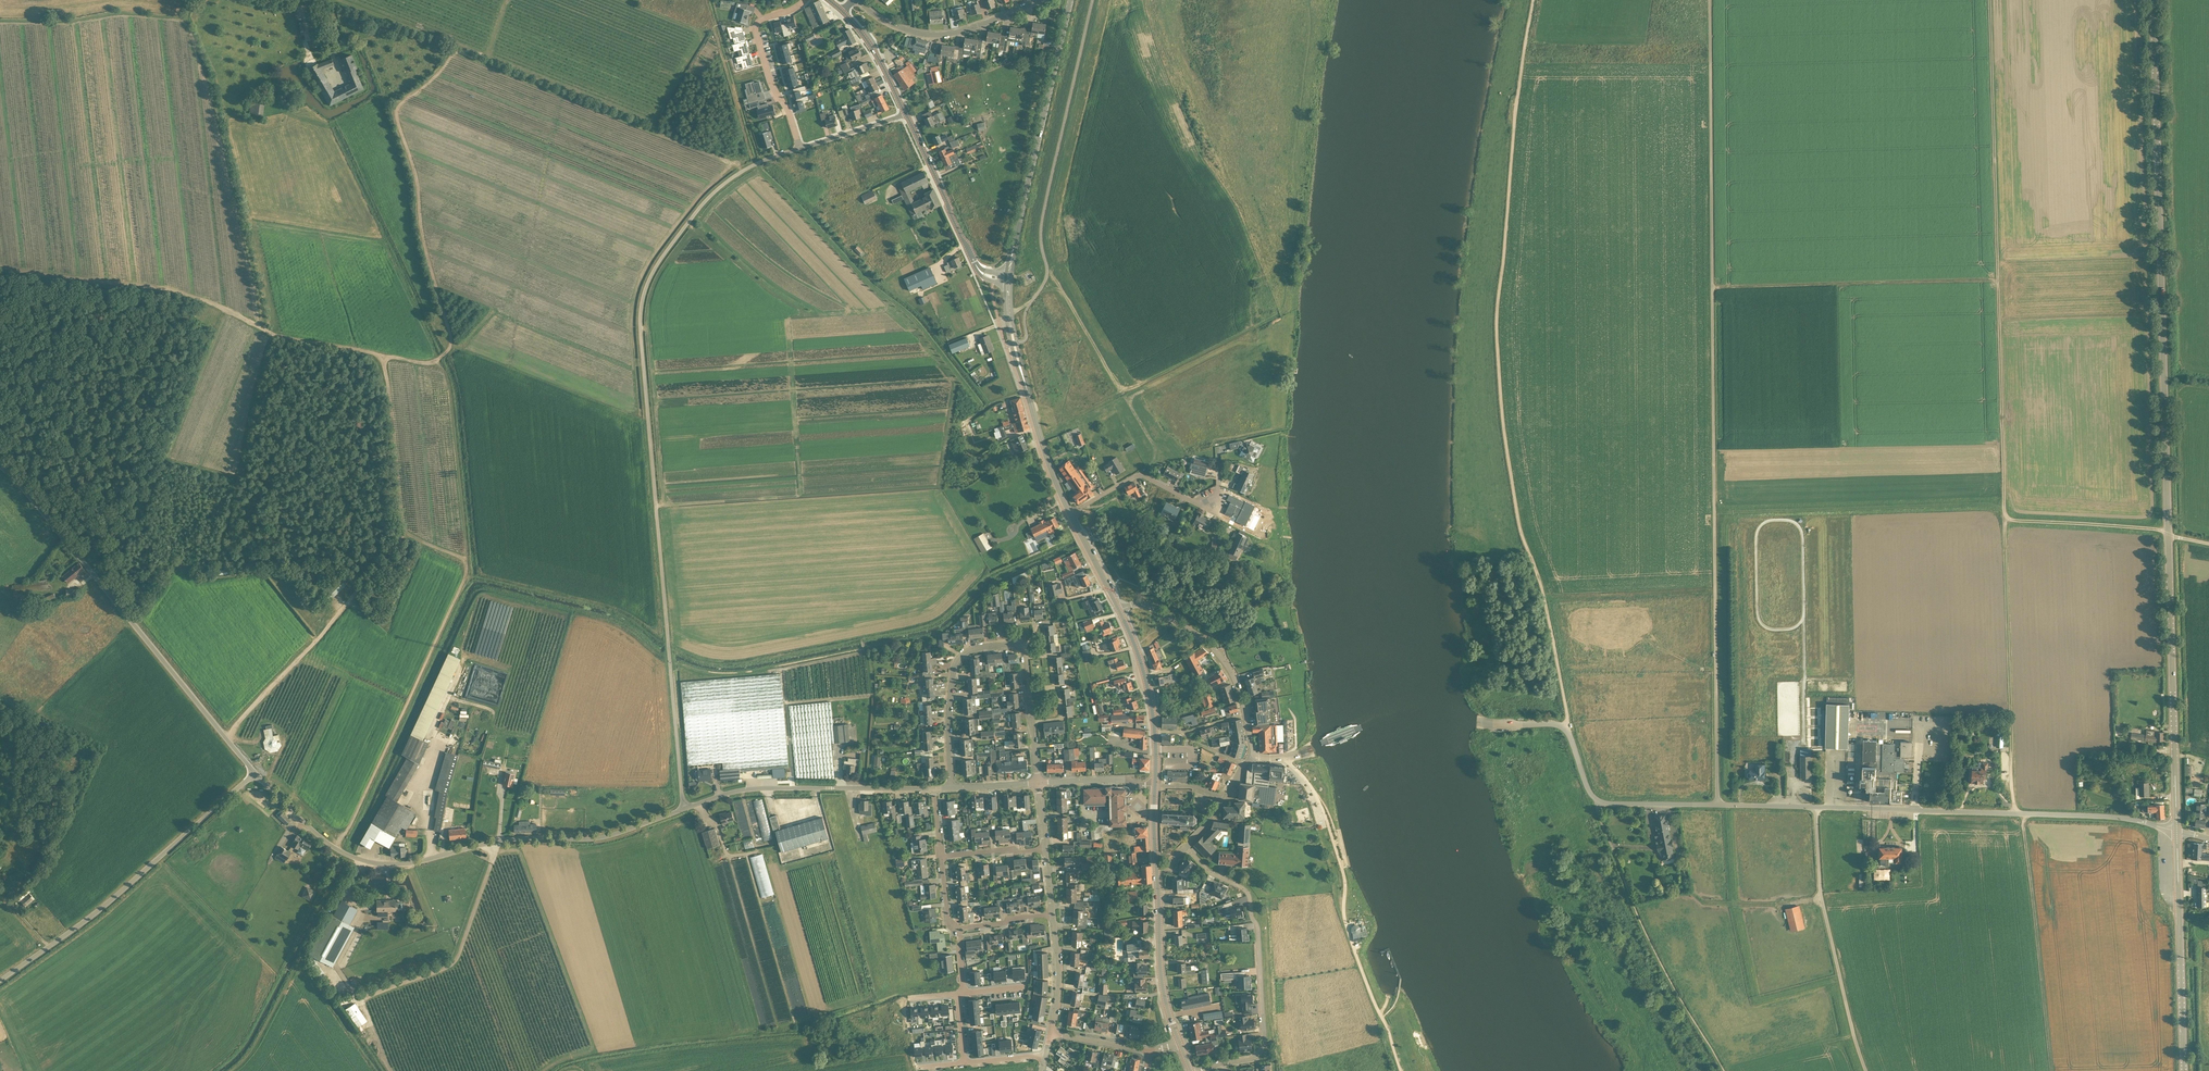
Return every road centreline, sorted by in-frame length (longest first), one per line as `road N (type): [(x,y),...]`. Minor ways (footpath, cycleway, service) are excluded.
road 1 (track): [(1073,529),(1059,545),(985,581),(939,623),(754,663),(699,661),(617,613),(472,580),(344,853)]
road 2 (tertiary): [(2177,831),(2153,0)]
road 3 (track): [(1710,0),(1718,804)]
road 4 (track): [(1533,0),(1513,129),(1498,351),(1518,519),(1543,593),(1564,728)]
road 5 (unclassified): [(684,808),(641,316),(647,283),(699,210),(764,161)]
road 6 (track): [(117,604),(145,598),(179,560),(205,573),(215,569),(274,336),(183,293),(0,267)]
road 7 (track): [(338,849),(467,572),(458,558),(405,528),(384,357)]
road 8 (track): [(1990,0),(2004,520)]
road 9 (unclassified): [(684,808),(594,839),(496,842),(376,865),(327,843),(256,772)]
road 10 (track): [(468,51),(456,53),(396,112),(451,345),(430,363),(384,357)]
road 11 (unclassified): [(256,772),(0,467)]
road 12 (tertiary): [(2177,831),(2106,816),(1815,807)]
road 13 (unclassified): [(0,983),(122,895),(256,772)]
road 14 (residential): [(1038,782),(1017,643),(978,646),(956,665),(953,788)]
road 15 (residential): [(1185,847),(1249,895),(1265,1039),(1250,1059),(1201,1070)]
road 16 (track): [(2004,520),(2016,813)]
road 17 (track): [(1713,287),(1999,279)]
road 18 (tertiary): [(1010,273),(1071,0)]
road 19 (track): [(1804,615),(1800,529),(1787,520),(1766,522),(1757,535),(1759,617),(1773,629),(1802,620)]
road 20 (unclassified): [(1866,1070),(1820,892),(1815,807)]
road 21 (track): [(401,538),(354,602),(225,735)]
road 22 (track): [(2051,1070),(2024,814)]
road 23 (unclassified): [(684,808),(749,789),(933,789)]
road 24 (tertiary): [(2184,1070),(2177,831)]
road 25 (tertiary): [(1070,514),(1018,360),(1009,284)]
road 26 (residential): [(1219,449),(1219,515),(1138,476),(1070,514)]
road 27 (tertiary): [(1815,807),(1599,800)]
road 28 (residential): [(859,0),(902,28),(932,34),(1039,0)]
road 29 (residential): [(800,148),(757,29),(807,0)]
road 30 (tertiary): [(1245,715),(1230,670),(1202,638),(1145,605),(1118,610)]
road 31 (tertiary): [(1180,1043),(1162,983),(1157,868)]
road 32 (tertiary): [(980,271),(906,114)]
road 33 (tertiary): [(1599,800),(1564,728),(1476,723)]
road 34 (track): [(2004,520),(2168,530)]
road 35 (track): [(1793,764),(1805,744),(1804,615)]
road 36 (track): [(1047,266),(1123,393)]
road 37 (tertiary): [(1155,732),(1141,663),(1118,610)]
road 38 (tertiary): [(906,114),(876,55),(841,10)]
road 39 (residential): [(1051,1033),(1053,913)]

